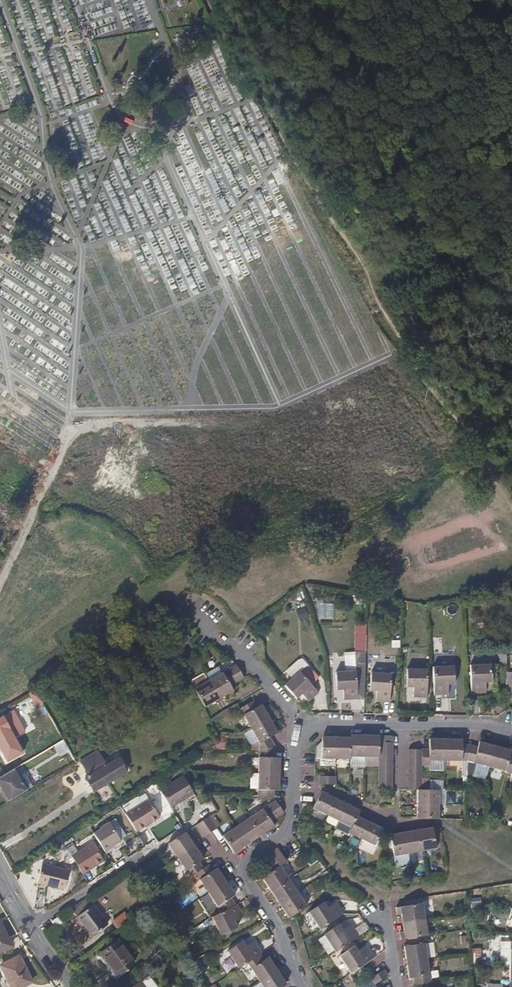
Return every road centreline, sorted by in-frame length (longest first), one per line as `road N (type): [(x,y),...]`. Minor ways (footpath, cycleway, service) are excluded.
road 1 (track): [(511,500),(384,319),(217,0)]
road 2 (residential): [(201,613),(296,721)]
road 3 (residential): [(302,986),(275,922),(232,866)]
road 4 (unclassified): [(74,986),(0,871)]

